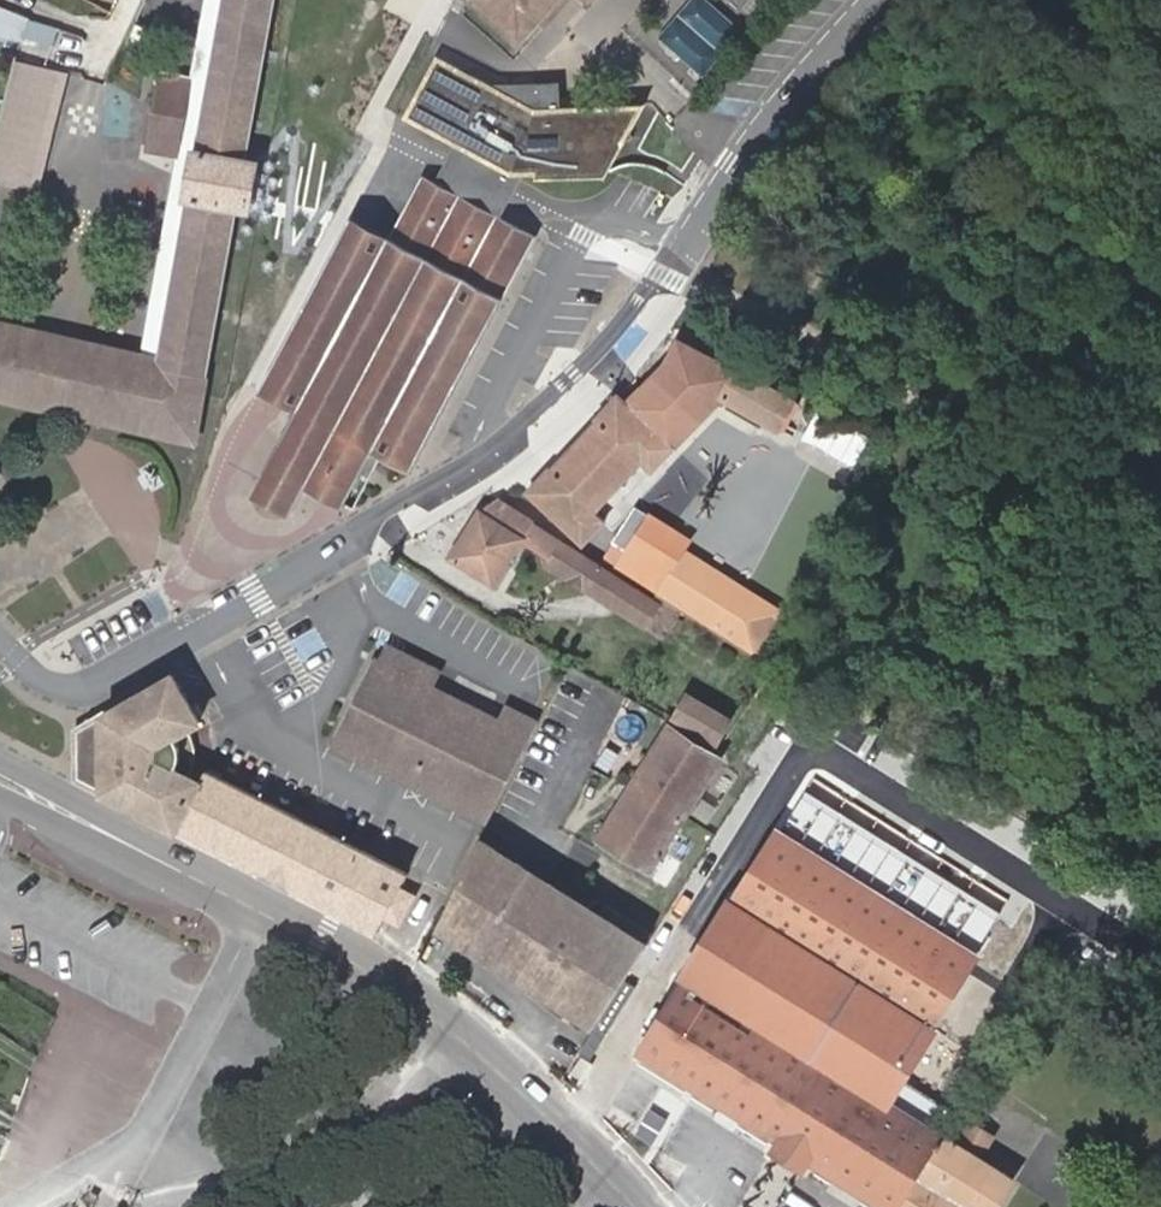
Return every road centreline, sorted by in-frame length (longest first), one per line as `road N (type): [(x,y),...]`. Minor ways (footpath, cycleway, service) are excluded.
road 1 (tertiary): [(0,637),(28,669),(58,686),(83,689),(339,552),(382,511),(520,423),(580,370),(669,267),(790,89),(873,0)]
road 2 (secondary): [(626,1206),(444,1027),(357,964),(242,903)]
road 3 (secondary): [(242,903),(188,860),(0,762)]
road 4 (secondary): [(0,797),(176,886),(242,903)]

